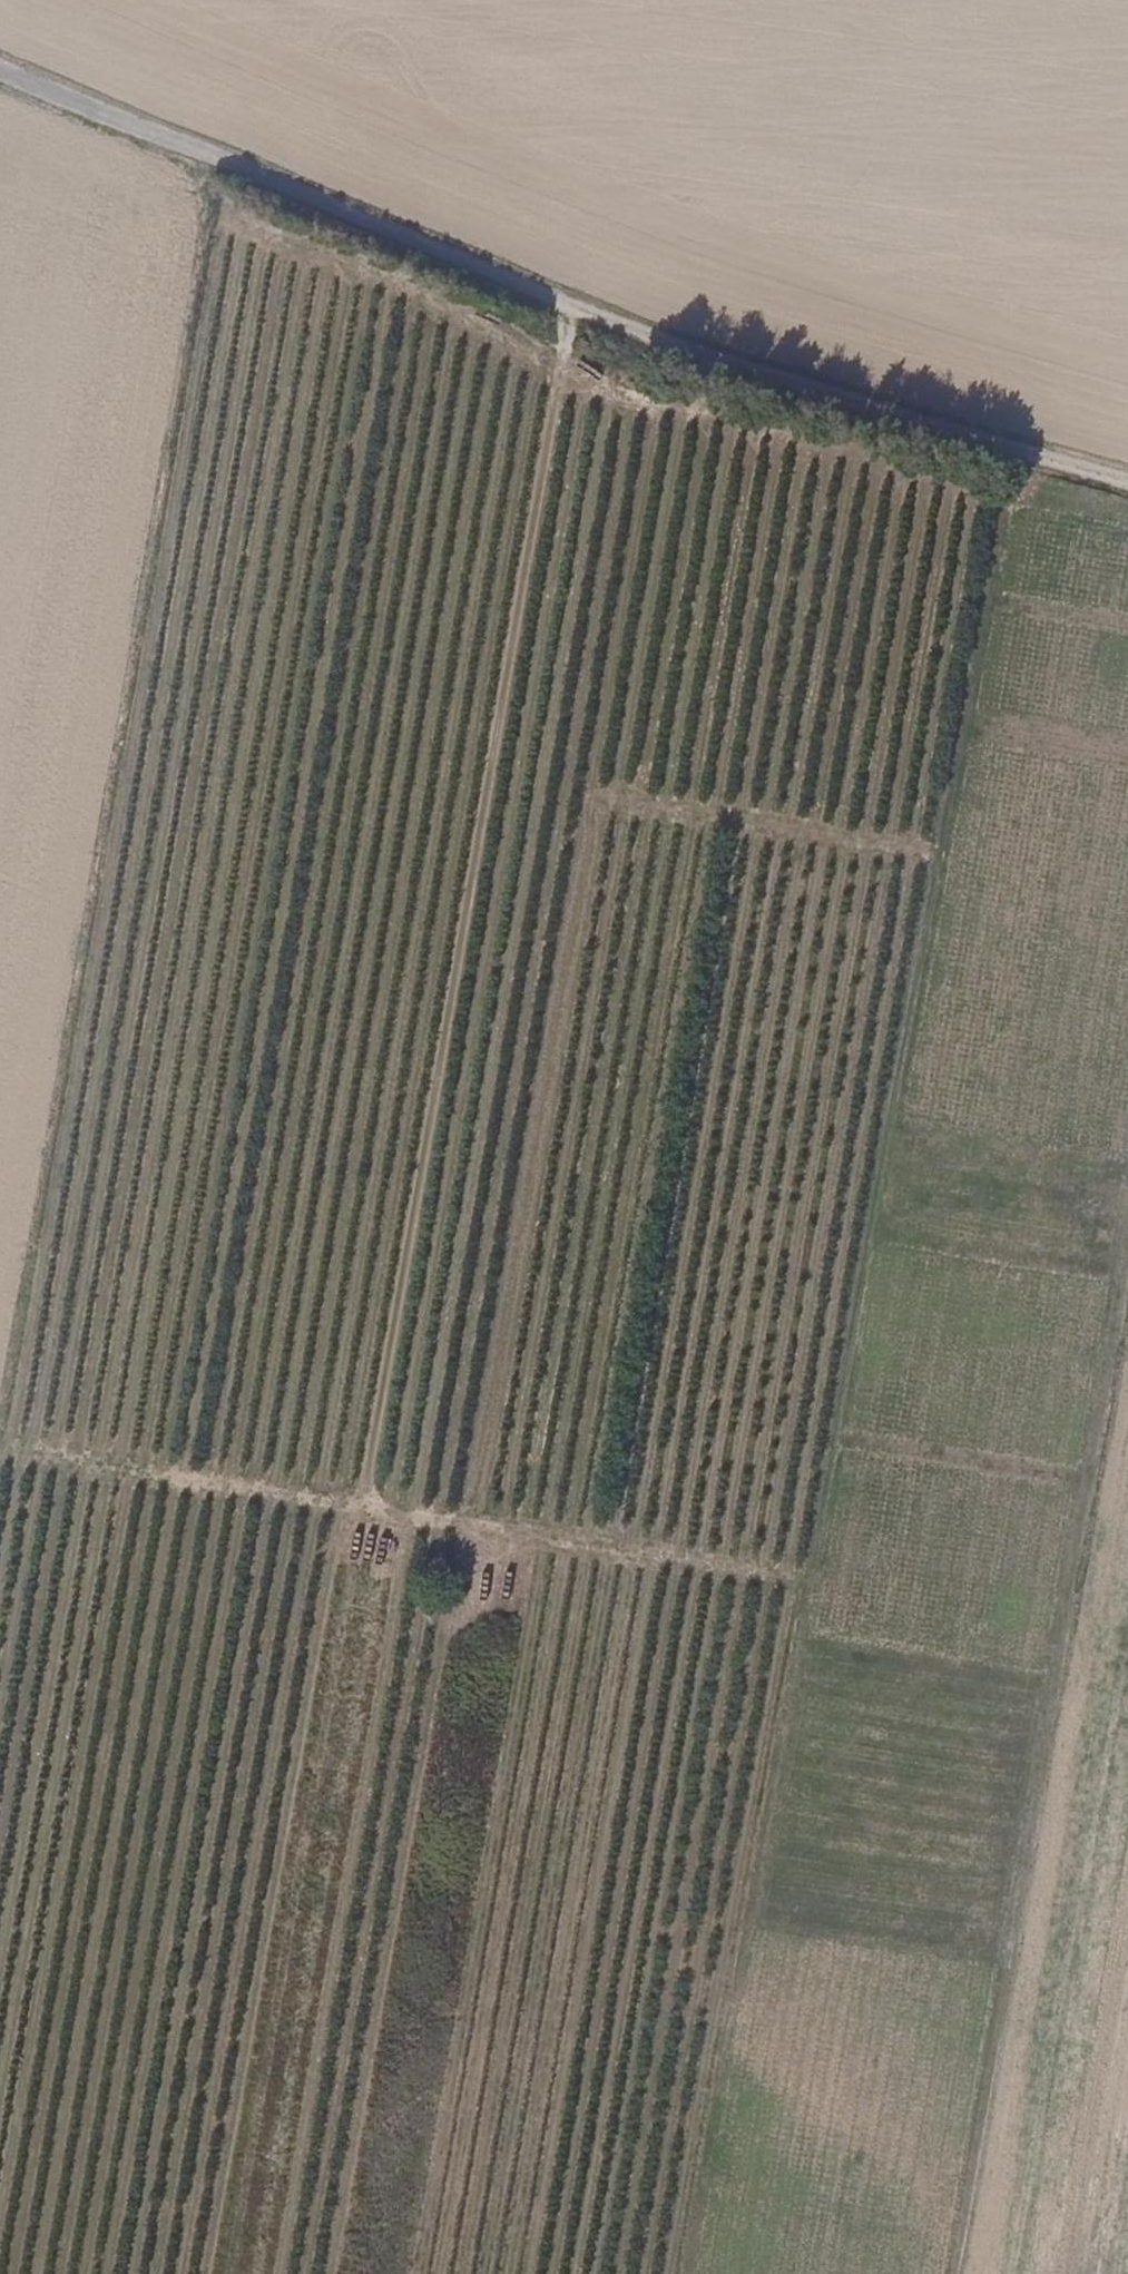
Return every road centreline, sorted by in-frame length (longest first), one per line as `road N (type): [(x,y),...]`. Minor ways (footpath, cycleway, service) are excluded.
road 1 (track): [(0,83),(520,286),(1127,478)]

